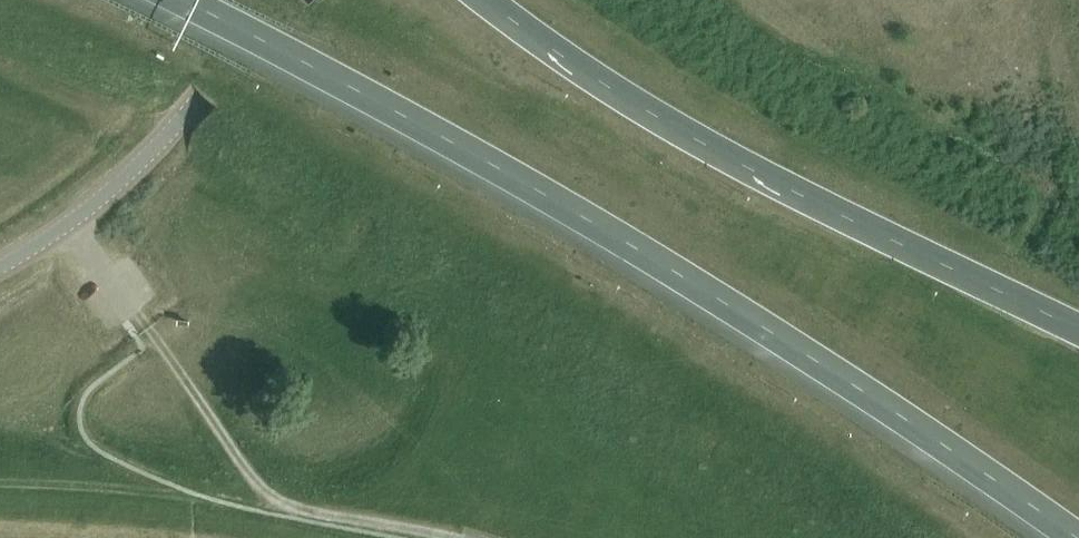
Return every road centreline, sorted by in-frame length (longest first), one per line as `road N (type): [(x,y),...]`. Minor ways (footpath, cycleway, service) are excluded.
road 1 (motorway): [(179,0),(441,137),(703,288),(1076,537)]
road 2 (motorway): [(1078,330),(681,130),(492,0)]
road 3 (track): [(134,315),(266,494),(314,513),(444,537)]
road 4 (tertiary): [(201,94),(141,162),(68,224),(0,266)]
road 5 (tertiary): [(201,94),(285,0)]

